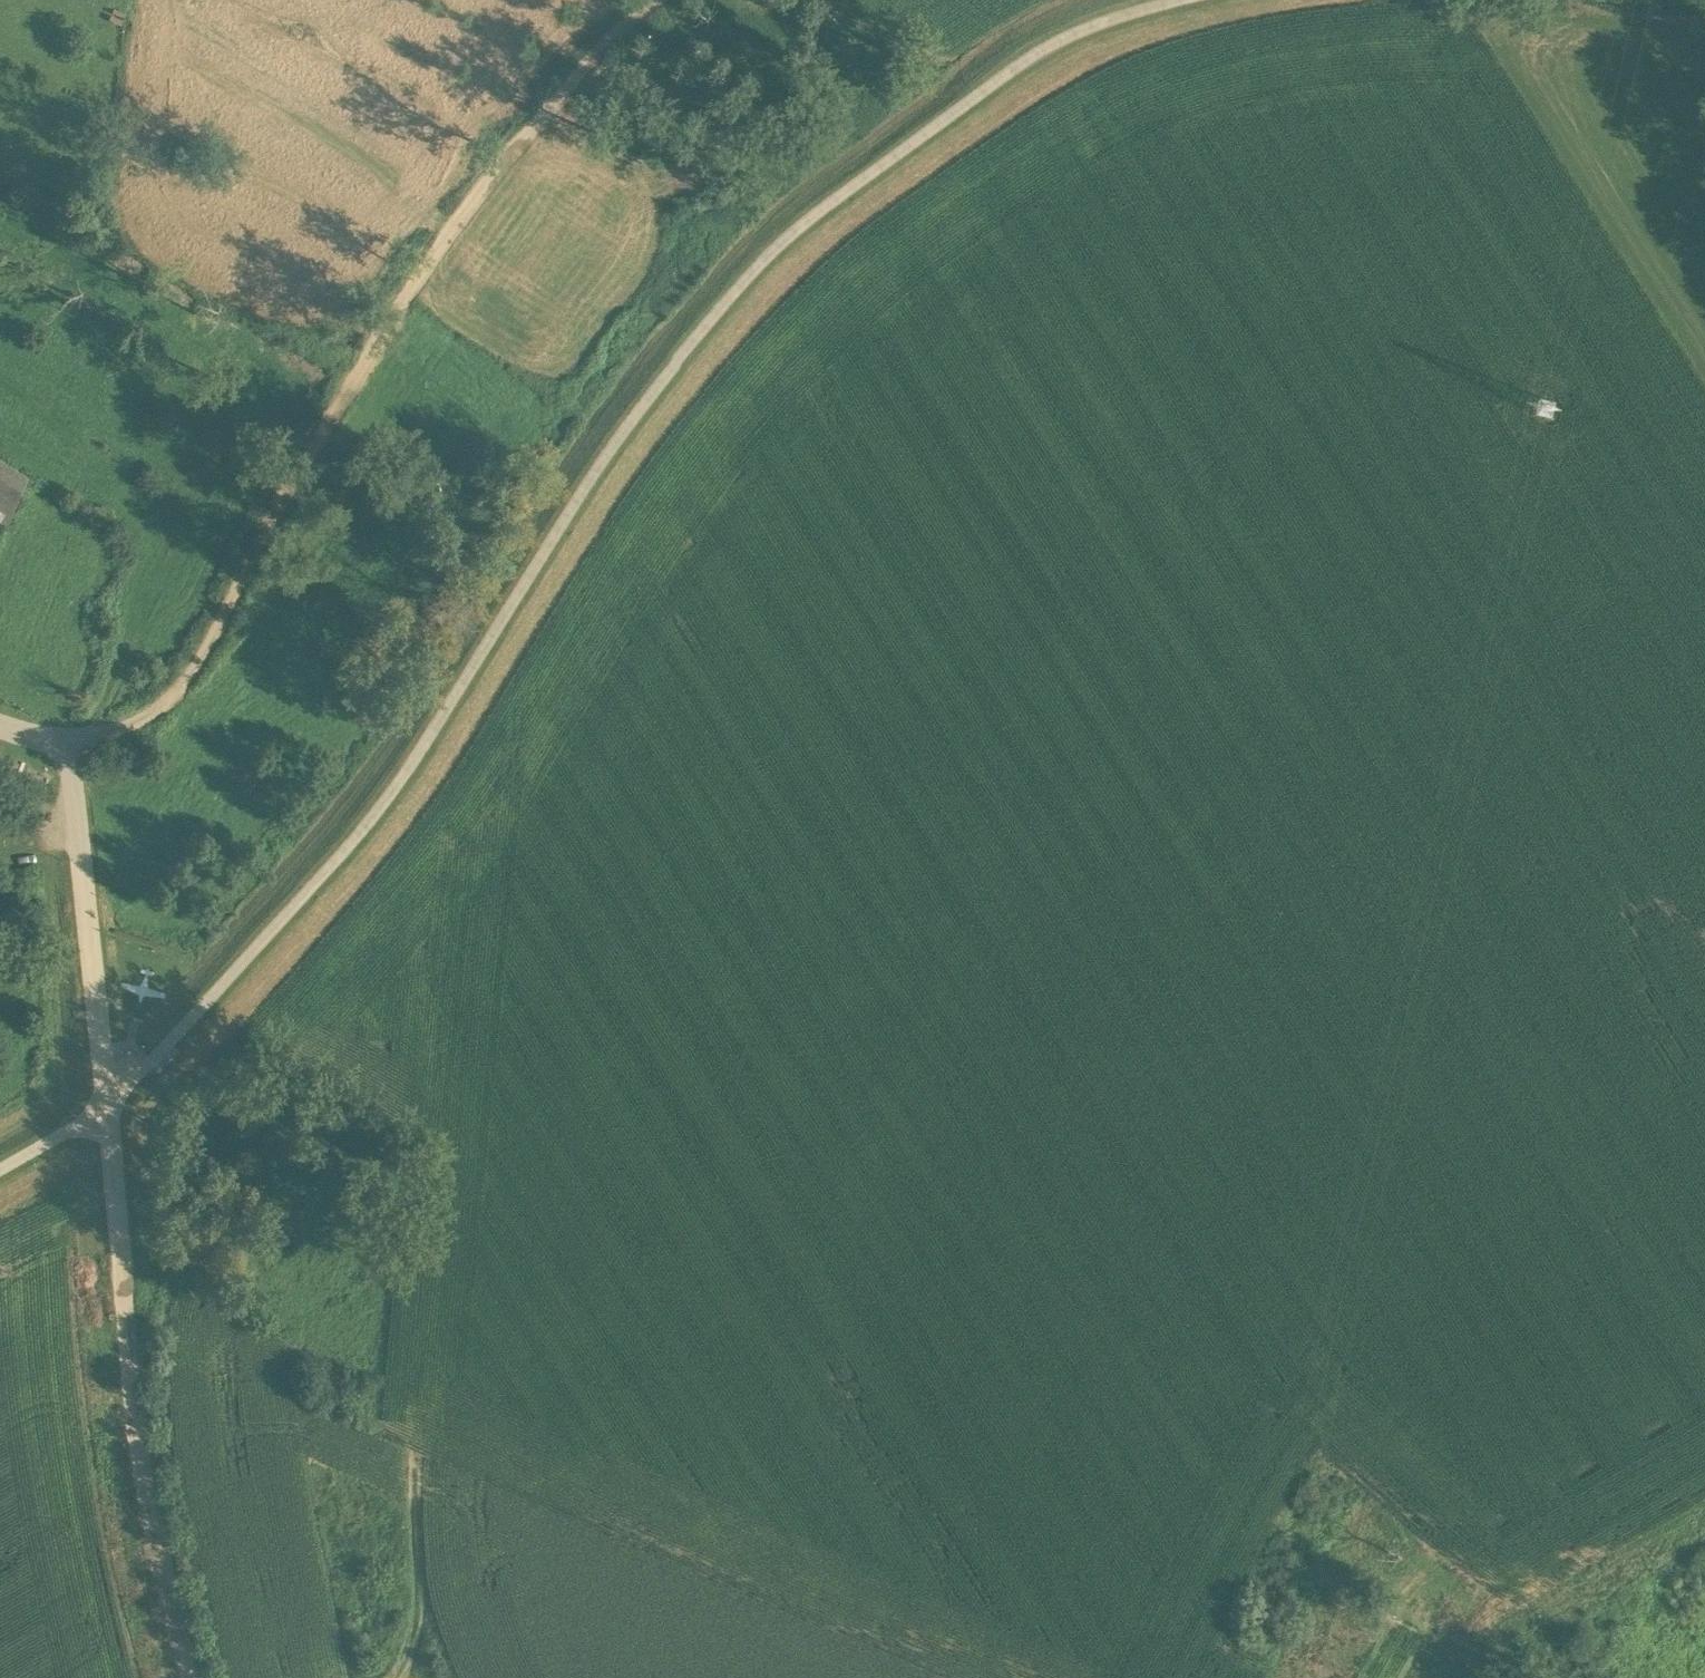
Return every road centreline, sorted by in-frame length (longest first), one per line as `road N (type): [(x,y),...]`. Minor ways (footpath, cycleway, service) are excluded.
road 1 (track): [(70,742),(122,730),(161,707),(203,664),(326,428),(445,230),(609,35),(655,0)]
road 2 (track): [(124,1291),(129,1393),(189,1677)]

